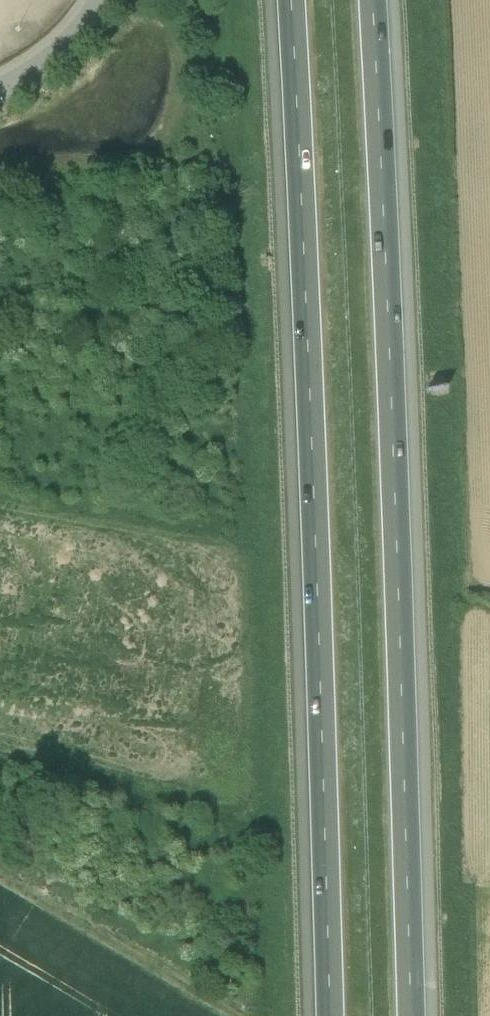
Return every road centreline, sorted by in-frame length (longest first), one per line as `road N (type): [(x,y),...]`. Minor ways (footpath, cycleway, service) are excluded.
road 1 (motorway): [(289,0),(330,1015)]
road 2 (motorway): [(410,1015),(371,0)]
road 3 (track): [(0,884),(207,1015)]
road 4 (unclassified): [(0,93),(10,92),(89,0)]

